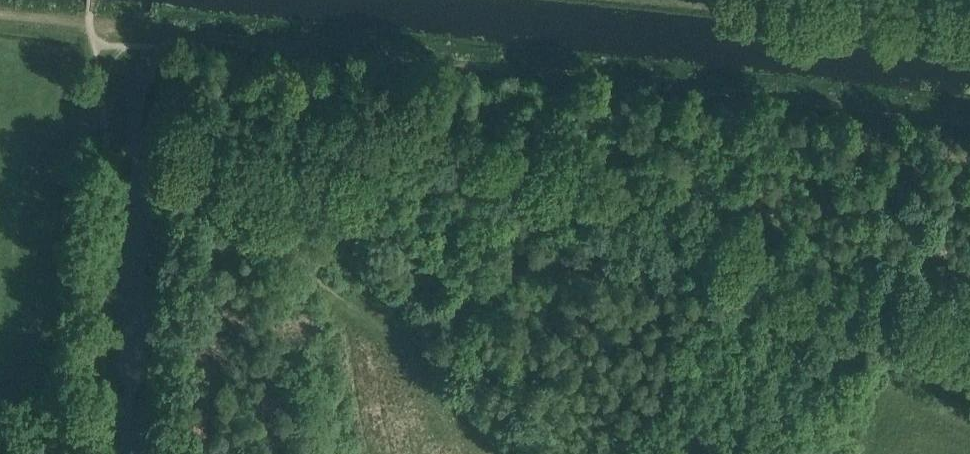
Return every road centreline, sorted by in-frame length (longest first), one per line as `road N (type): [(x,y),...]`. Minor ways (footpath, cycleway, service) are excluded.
road 1 (track): [(91,27),(969,120)]
road 2 (track): [(969,22),(752,0)]

